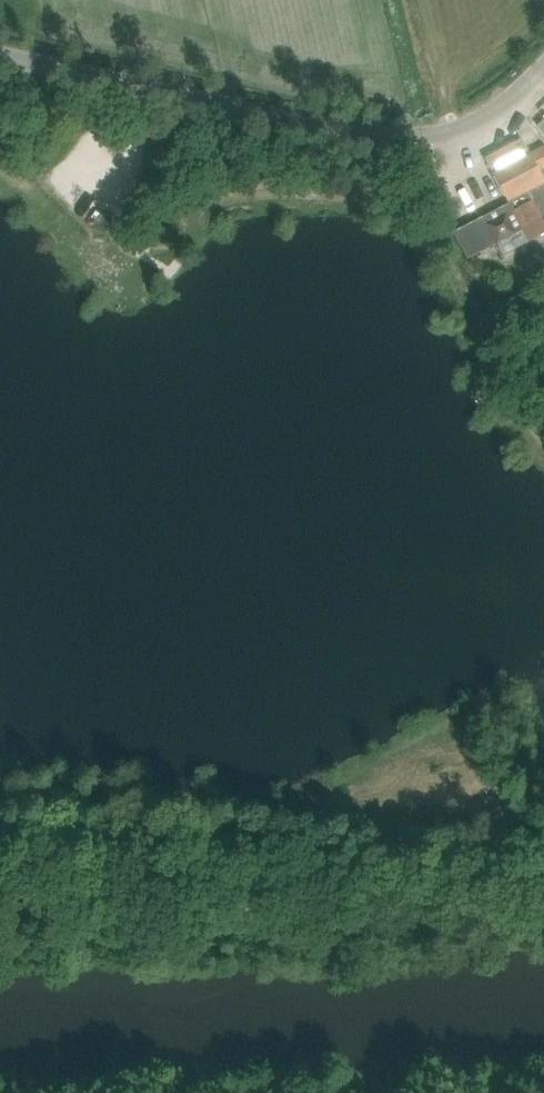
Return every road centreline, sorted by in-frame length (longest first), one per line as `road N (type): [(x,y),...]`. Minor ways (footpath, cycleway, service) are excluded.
road 1 (unclassified): [(0,64),(430,145),(487,120),(543,72)]
road 2 (track): [(543,1072),(0,1091)]
road 3 (track): [(0,913),(280,904)]
road 4 (track): [(280,904),(543,916)]

